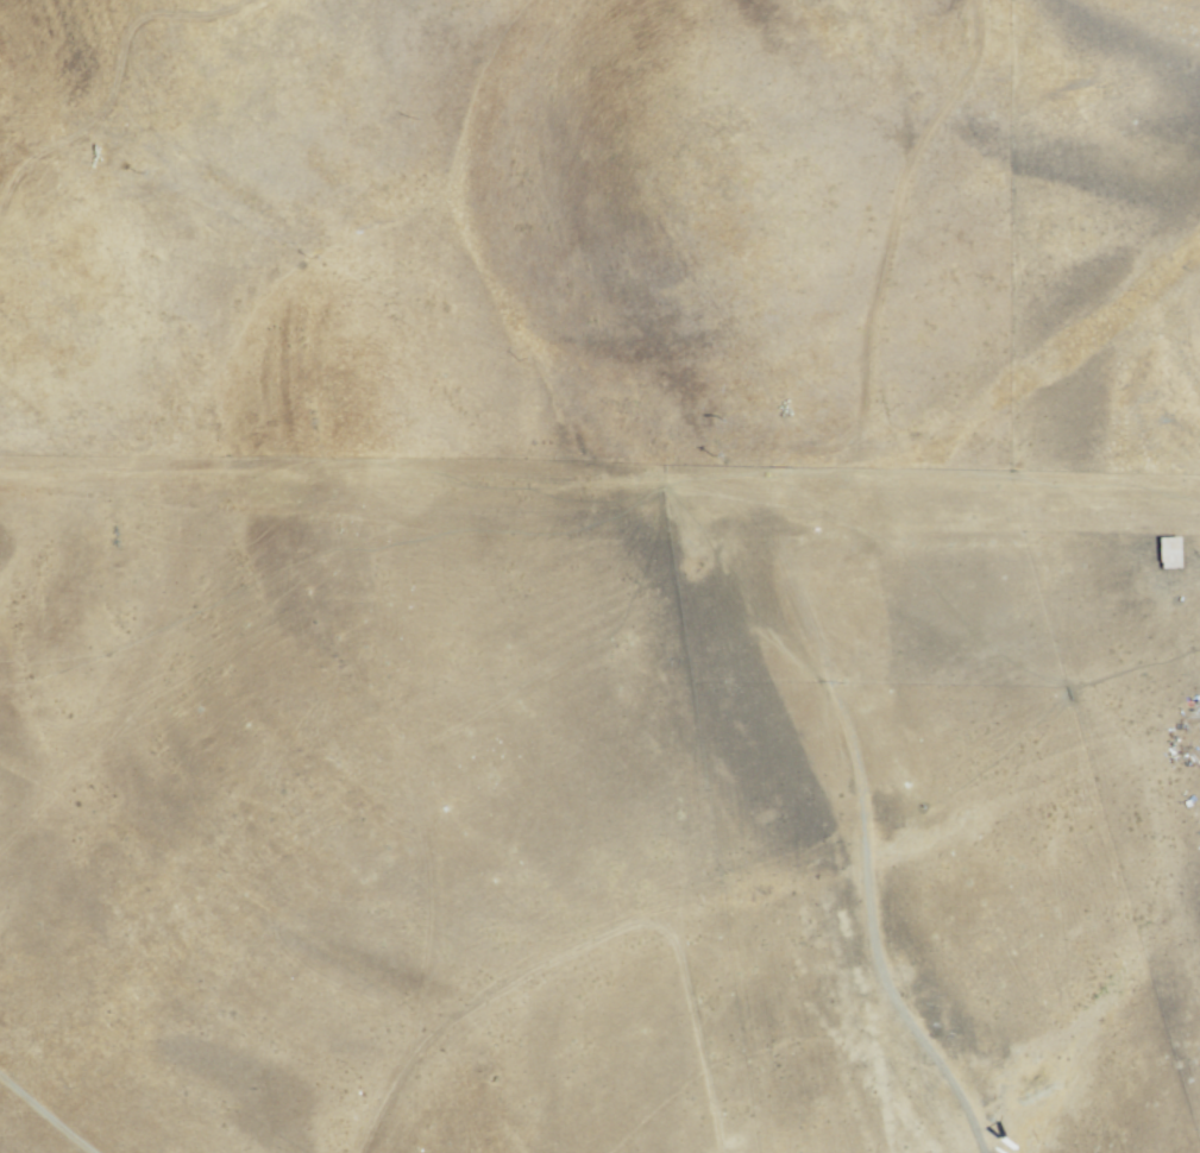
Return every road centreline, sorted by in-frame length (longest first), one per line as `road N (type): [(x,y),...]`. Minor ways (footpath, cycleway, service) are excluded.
road 1 (track): [(837,447),(891,169),(959,63),(967,0)]

